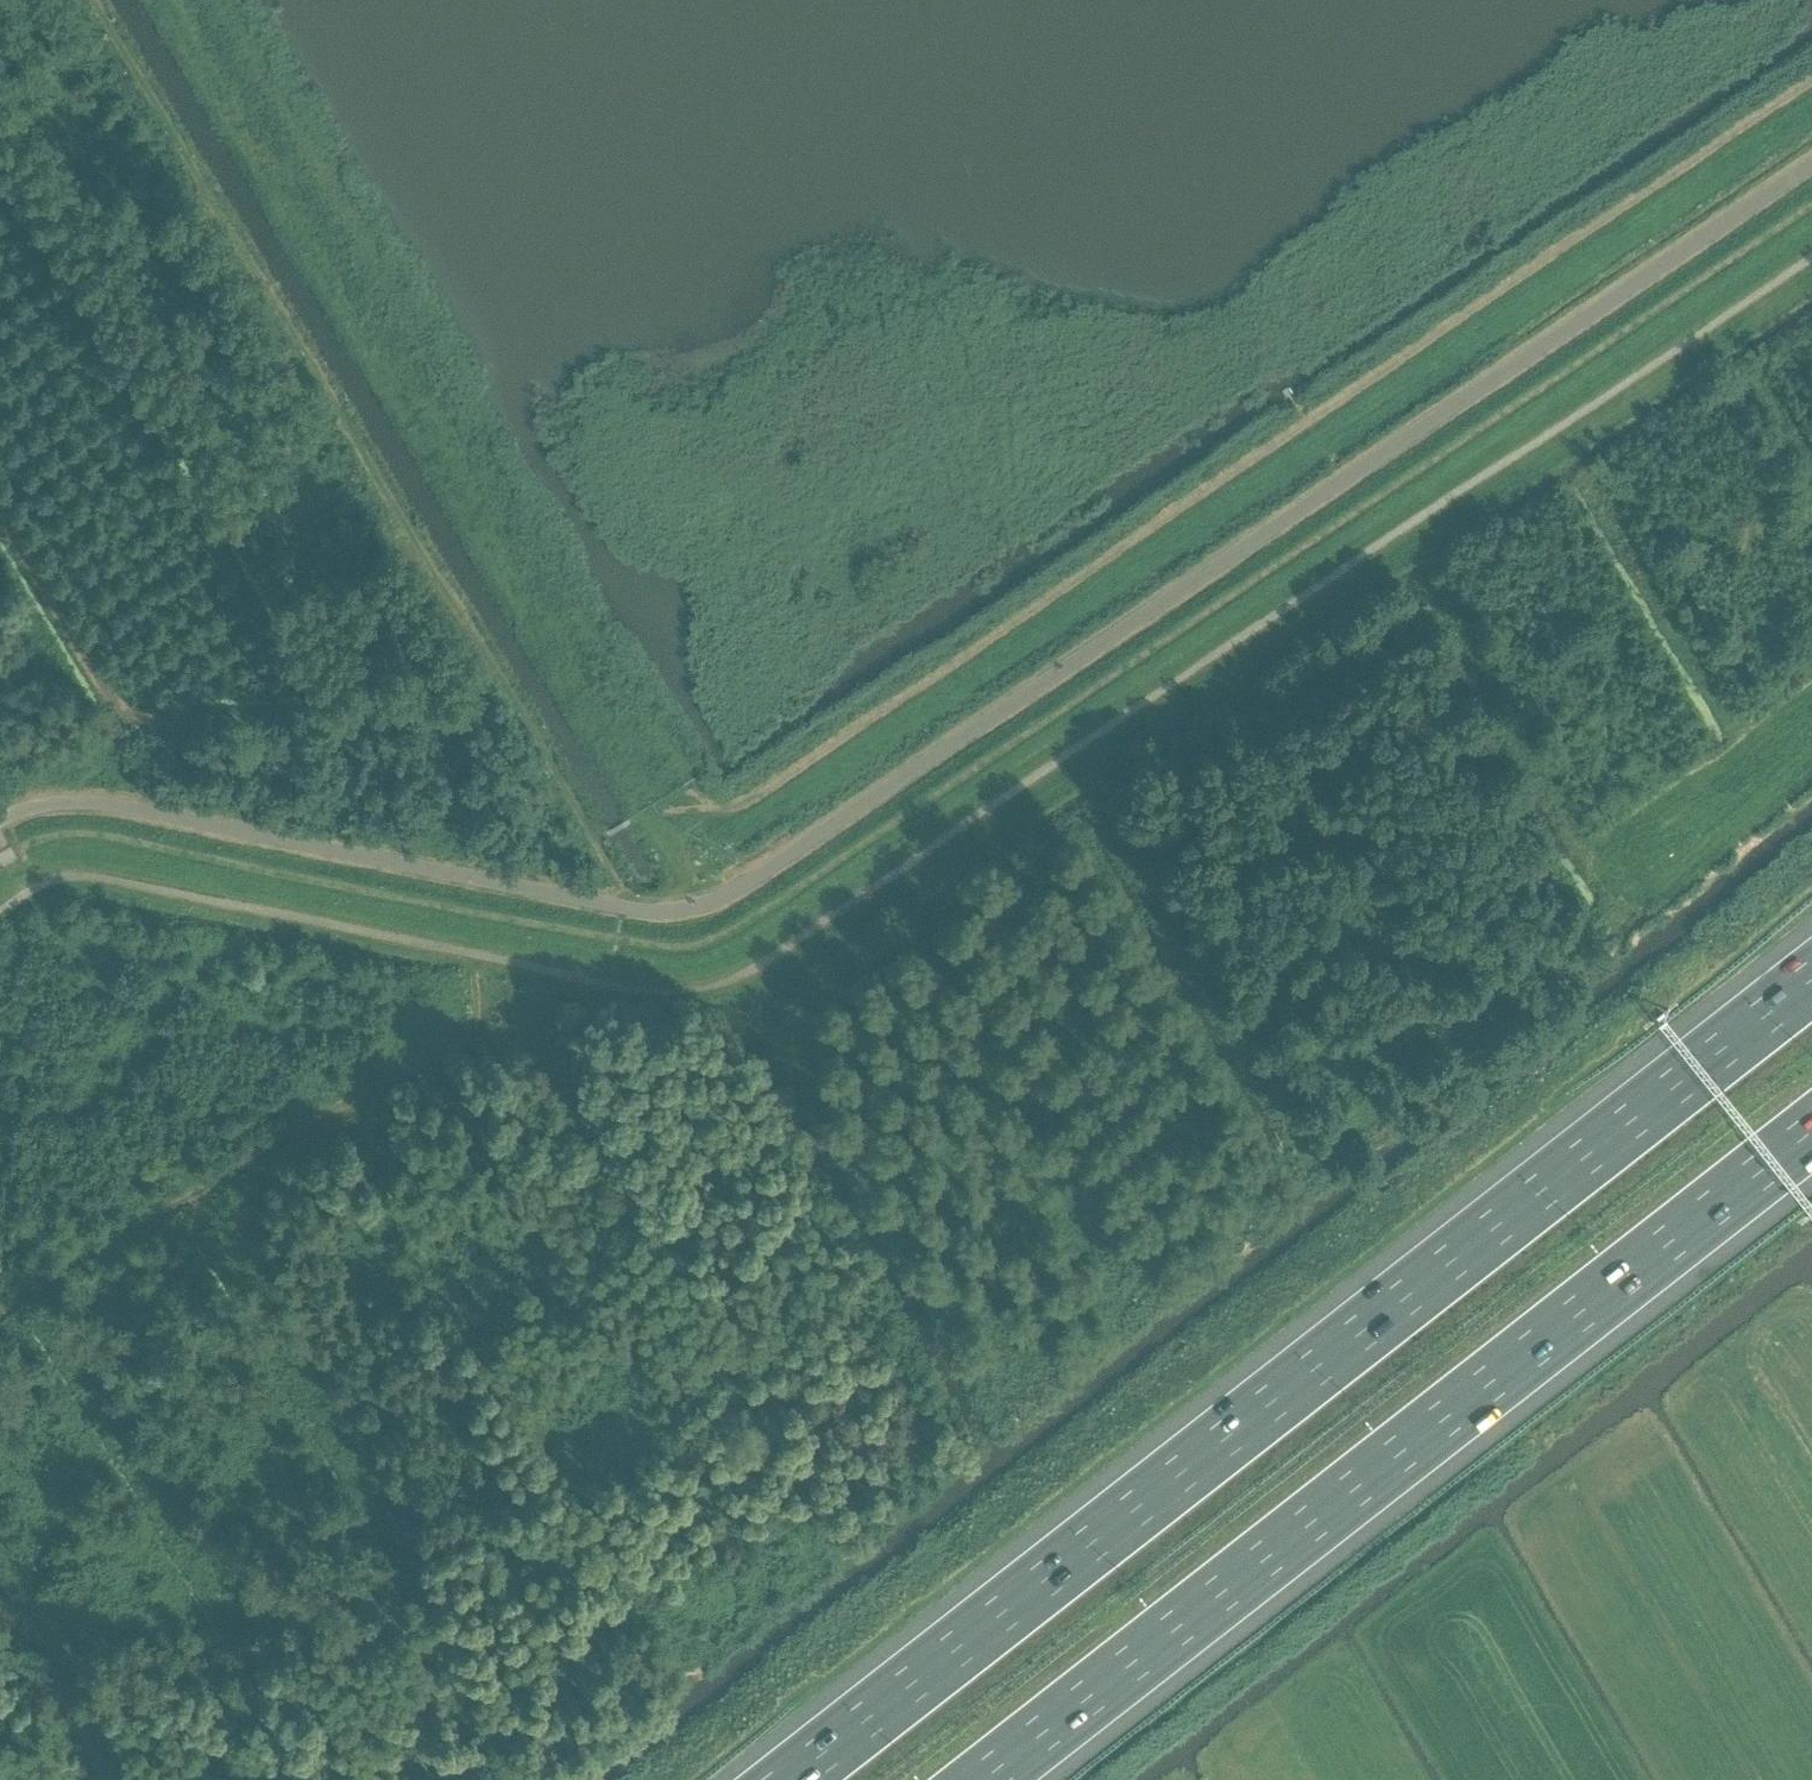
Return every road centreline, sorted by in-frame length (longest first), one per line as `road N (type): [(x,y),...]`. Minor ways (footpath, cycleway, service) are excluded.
road 1 (motorway): [(1811,983),(798,1779)]
road 2 (motorway): [(987,1779),(1811,1134)]
road 3 (track): [(226,0),(704,809)]

